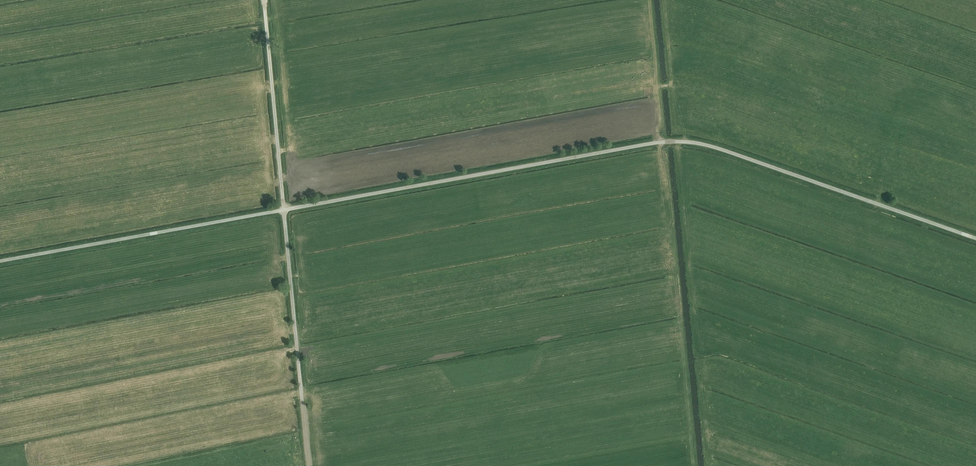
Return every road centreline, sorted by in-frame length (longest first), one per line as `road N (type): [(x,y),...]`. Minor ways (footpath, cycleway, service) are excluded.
road 1 (unclassified): [(975,238),(682,141),(284,210)]
road 2 (track): [(663,141),(696,465)]
road 3 (unclassified): [(0,261),(284,210)]
road 4 (unclassified): [(284,210),(265,8)]
road 5 (unclassified): [(301,388),(284,210)]

